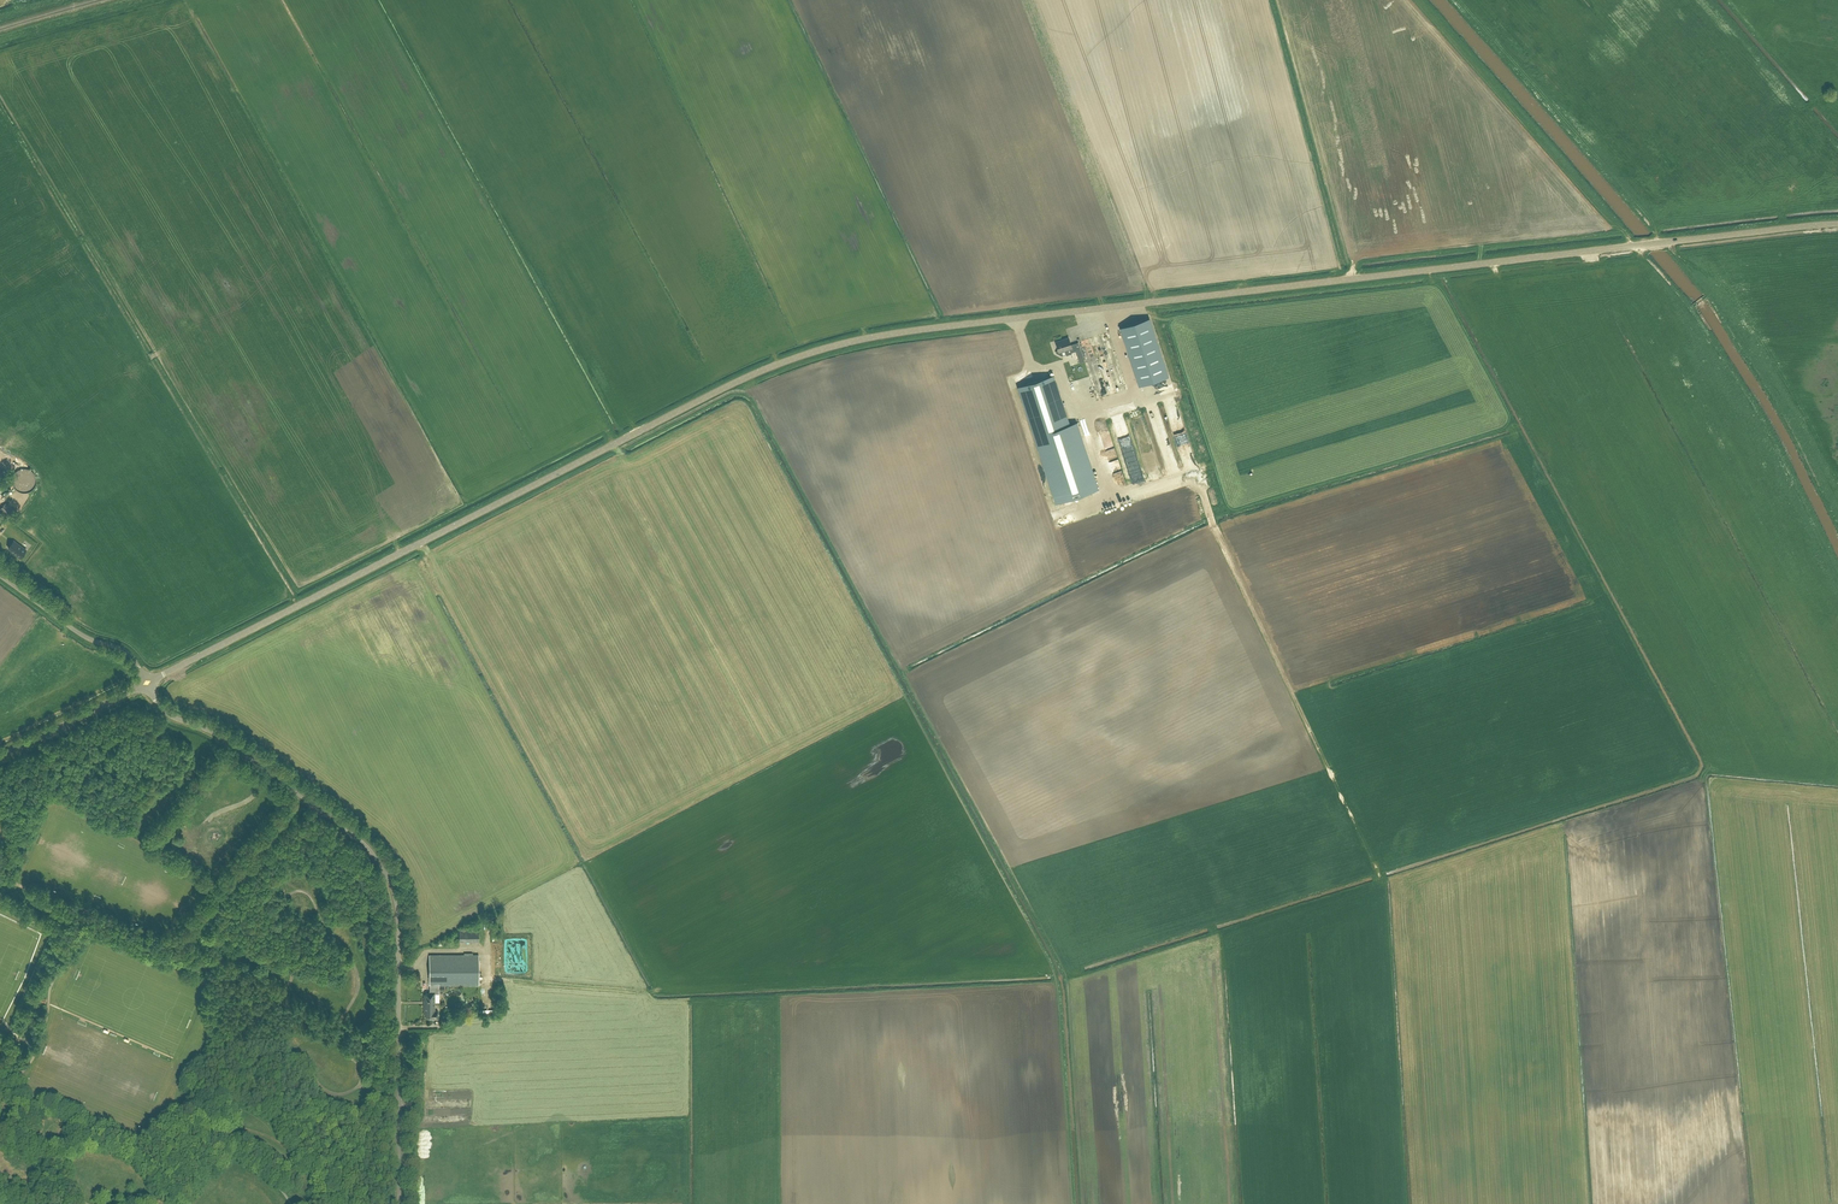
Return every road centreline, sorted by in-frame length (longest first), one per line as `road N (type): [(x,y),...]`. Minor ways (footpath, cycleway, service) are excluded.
road 1 (tertiary): [(147,682),(741,382),(855,343),(1668,242)]
road 2 (track): [(216,1118),(273,1139),(312,1174),(345,1175),(358,1118),(376,1094),(361,1004),(370,973),(359,930),(371,886),(363,870),(340,848),(322,844),(256,876),(185,975)]
road 3 (unclassified): [(399,1203),(397,916),(381,864),(226,741),(173,718),(147,682)]
road 4 (track): [(0,874),(185,975)]
road 5 (unclassified): [(147,682),(131,658),(69,626),(0,576)]
road 6 (track): [(91,926),(50,992),(31,1056),(9,1083)]
road 7 (tertiary): [(1837,224),(1668,242)]
road 8 (tertiary): [(0,758),(147,682)]
road 9 (track): [(185,975),(212,1002),(215,1029),(199,1083),(216,1118)]
road 10 (track): [(9,1083),(13,1120),(59,1158),(90,1203)]

